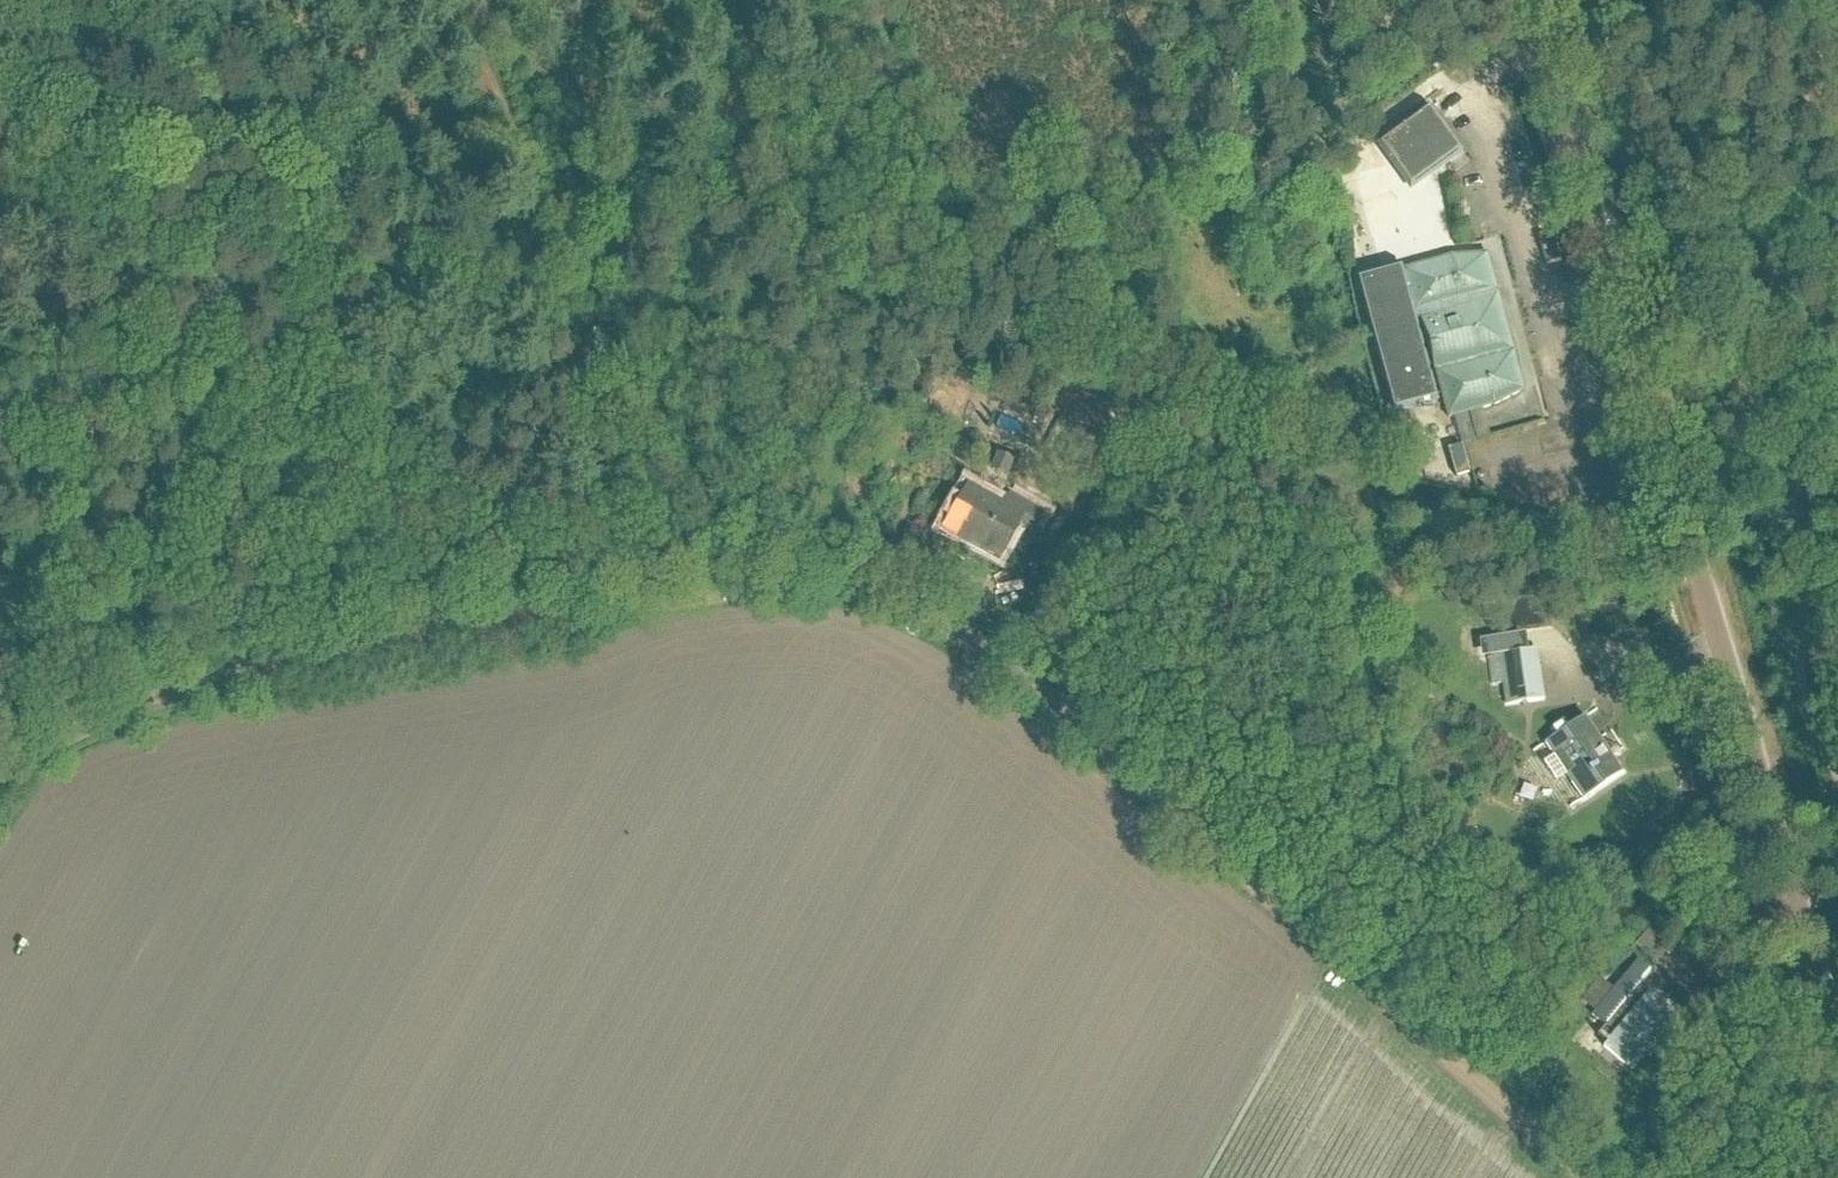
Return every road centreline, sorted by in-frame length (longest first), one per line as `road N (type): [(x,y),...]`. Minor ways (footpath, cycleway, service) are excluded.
road 1 (track): [(1586,1177),(1361,974),(957,629),(847,591),(704,593),(617,608)]
road 2 (tertiary): [(1837,1060),(1531,0)]
road 3 (track): [(0,771),(98,722),(187,693),(617,608)]
road 4 (track): [(610,262),(567,221),(540,175),(467,0)]

